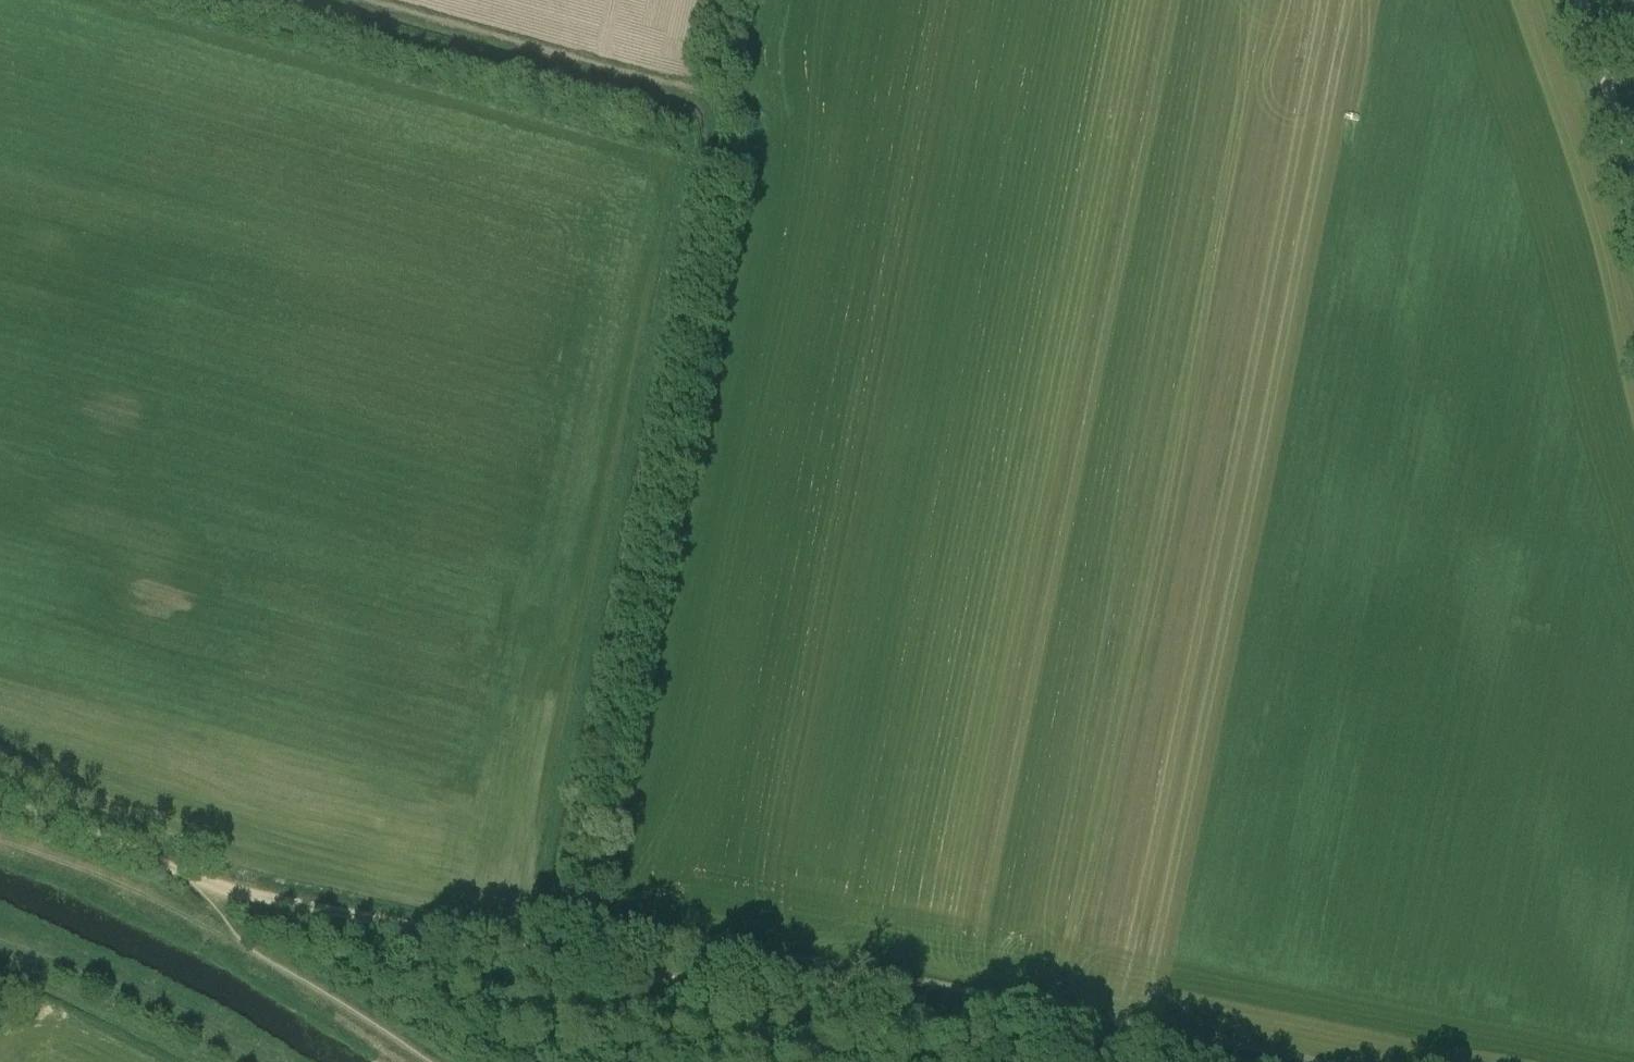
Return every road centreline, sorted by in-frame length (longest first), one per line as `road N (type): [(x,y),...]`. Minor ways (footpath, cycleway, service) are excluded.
road 1 (track): [(1086,1061),(252,895),(184,877),(0,801)]
road 2 (track): [(1633,169),(1577,0)]

